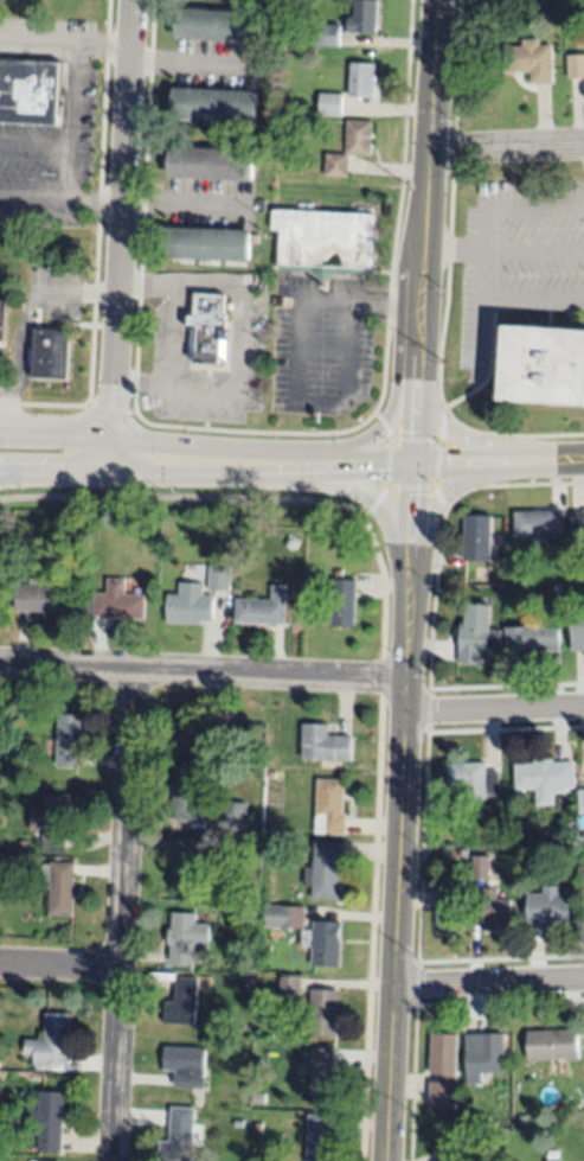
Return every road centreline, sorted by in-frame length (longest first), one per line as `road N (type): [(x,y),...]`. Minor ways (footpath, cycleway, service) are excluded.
road 1 (tertiary): [(387,1160),(439,0)]
road 2 (residential): [(131,671),(113,1160)]
road 3 (primary): [(111,461),(583,460)]
road 4 (residential): [(111,461),(132,0)]
road 5 (residential): [(406,681),(0,666)]
road 6 (residential): [(394,987),(583,981)]
road 7 (residential): [(404,715),(583,708)]
road 8 (residential): [(431,153),(583,145)]
road 9 (residential): [(130,42),(0,35)]
road 10 (residential): [(121,969),(0,963)]

